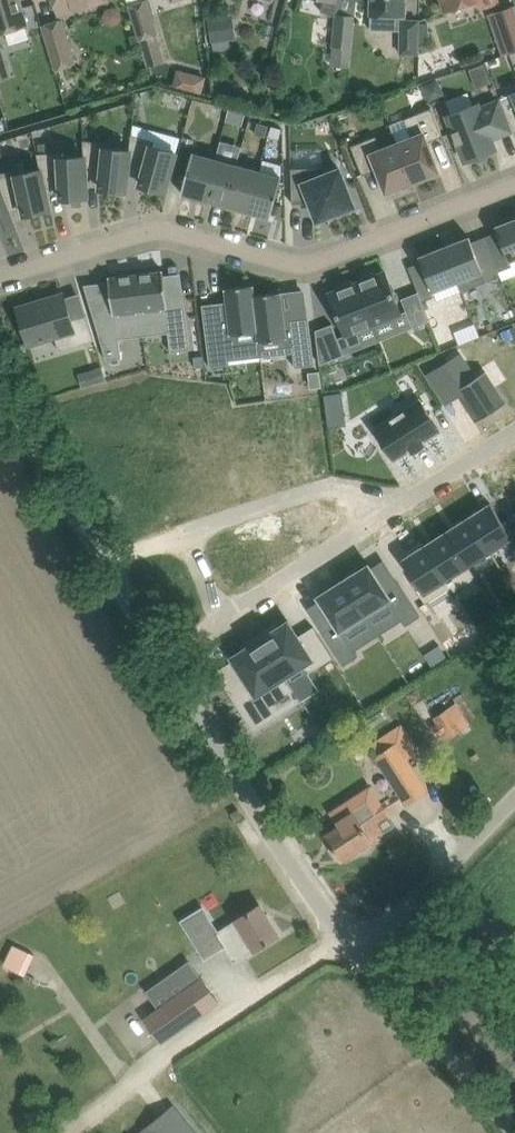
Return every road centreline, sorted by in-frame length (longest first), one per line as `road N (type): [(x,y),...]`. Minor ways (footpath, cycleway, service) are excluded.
road 1 (unclassified): [(346,946),(261,816),(0,361)]
road 2 (residential): [(0,277),(164,228),(307,265),(514,187)]
road 3 (unclassified): [(69,1132),(346,946)]
road 4 (residential): [(399,506),(335,483),(188,530),(219,617)]
road 5 (unclassified): [(514,1130),(346,946)]
road 6 (unclassified): [(514,798),(410,903),(346,946)]
road 7 (residential): [(399,506),(219,617)]
road 8 (residential): [(514,434),(399,506)]

